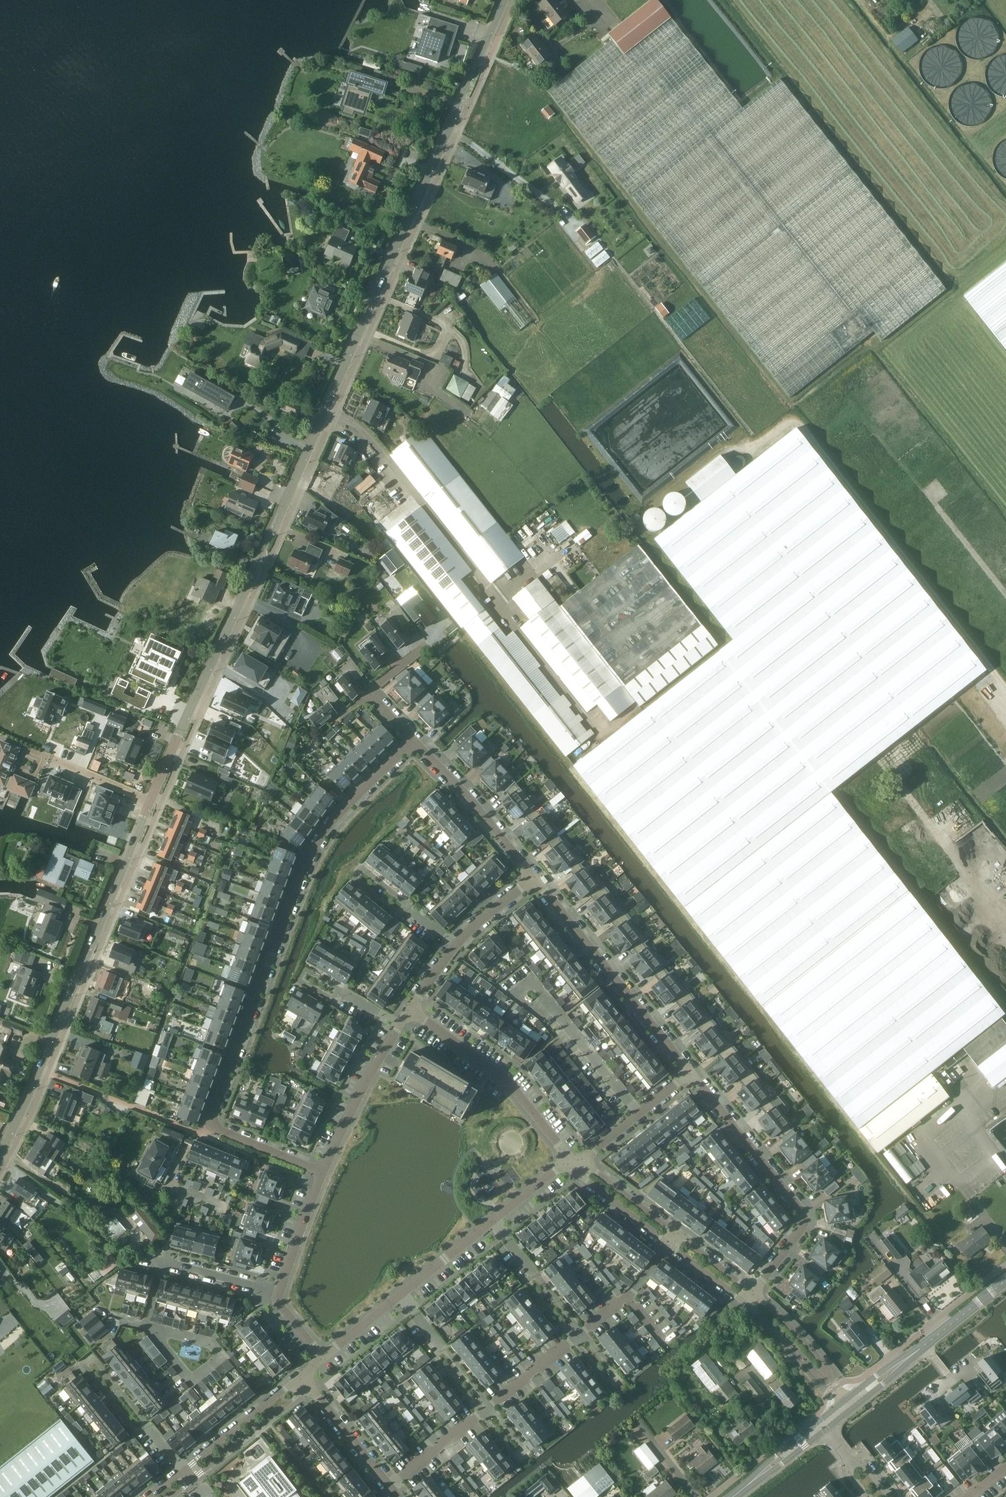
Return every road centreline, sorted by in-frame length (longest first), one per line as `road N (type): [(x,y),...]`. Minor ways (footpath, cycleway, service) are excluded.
road 1 (tertiary): [(153,798),(503,0)]
road 2 (residential): [(413,742),(309,858),(213,1114),(212,1127),(322,1173)]
road 3 (tertiary): [(0,1154),(153,798)]
road 4 (residential): [(753,1292),(803,1228),(804,1213),(692,1075)]
road 5 (residential): [(692,1075),(534,878)]
road 6 (residential): [(410,1014),(495,1072),(573,1156)]
road 7 (tertiary): [(848,1405),(1005,1280)]
road 8 (residential): [(534,878),(413,742)]
road 9 (residential): [(402,1030),(322,1173)]
road 10 (residential): [(302,1382),(189,1475)]
road 11 (residential): [(642,1115),(555,1010)]
road 12 (residential): [(413,742),(373,688),(427,645)]
road 13 (residential): [(302,1382),(388,1487)]
road 14 (residential): [(583,1333),(622,1380),(612,1388),(574,1341)]
road 15 (residential): [(491,1406),(528,1452),(518,1459),(482,1413)]
road 16 (residential): [(322,1173),(280,1294)]
road 17 (residential): [(147,1325),(211,1344),(222,1356),(191,1379)]
road 18 (residential): [(280,1294),(164,1261)]

